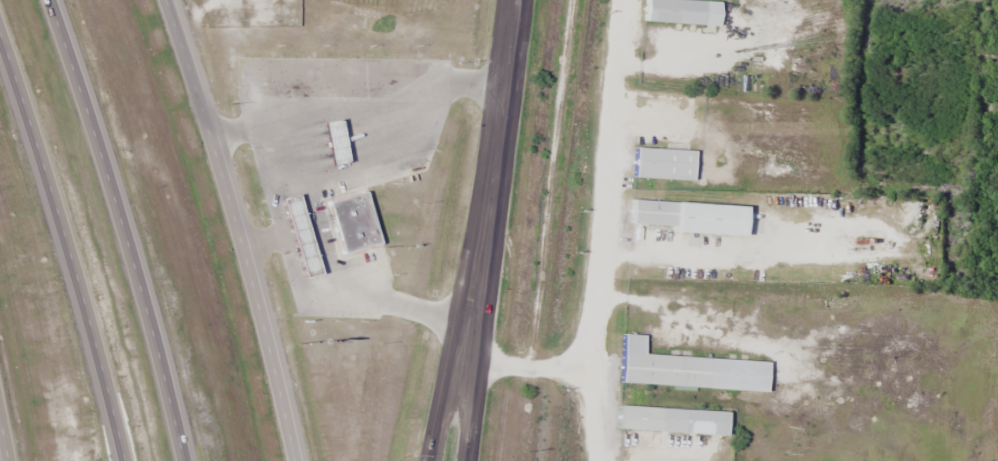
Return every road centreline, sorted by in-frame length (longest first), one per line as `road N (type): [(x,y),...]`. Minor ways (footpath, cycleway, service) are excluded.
road 1 (trunk): [(182,460),(106,171),(48,0)]
road 2 (trunk): [(297,460),(219,154),(166,0)]
road 3 (primary): [(505,0),(427,460)]
road 4 (primary): [(464,460),(521,0)]
road 5 (trunk): [(0,40),(123,460)]

